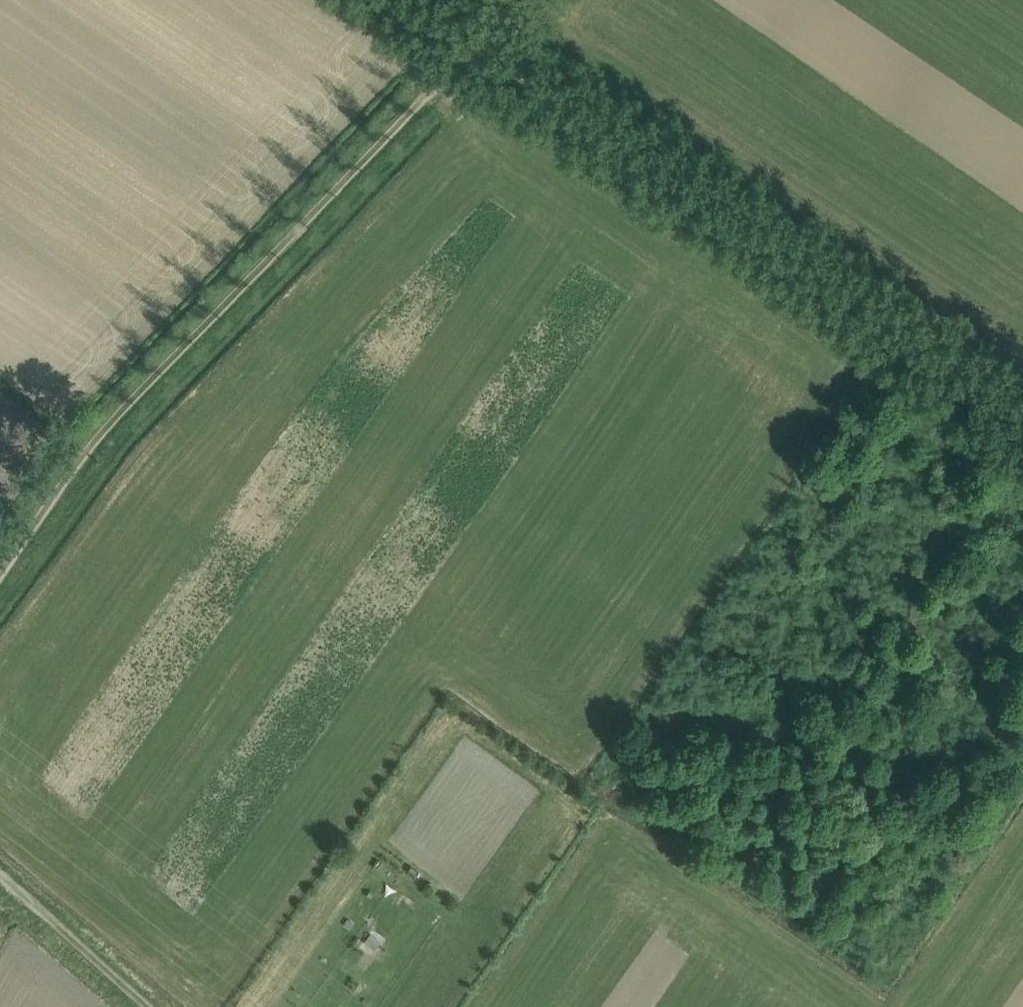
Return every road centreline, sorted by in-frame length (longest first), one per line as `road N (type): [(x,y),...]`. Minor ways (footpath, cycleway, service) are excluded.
road 1 (track): [(476,55),(130,405),(0,572)]
road 2 (track): [(1022,420),(476,55)]
road 3 (track): [(153,1006),(0,875)]

